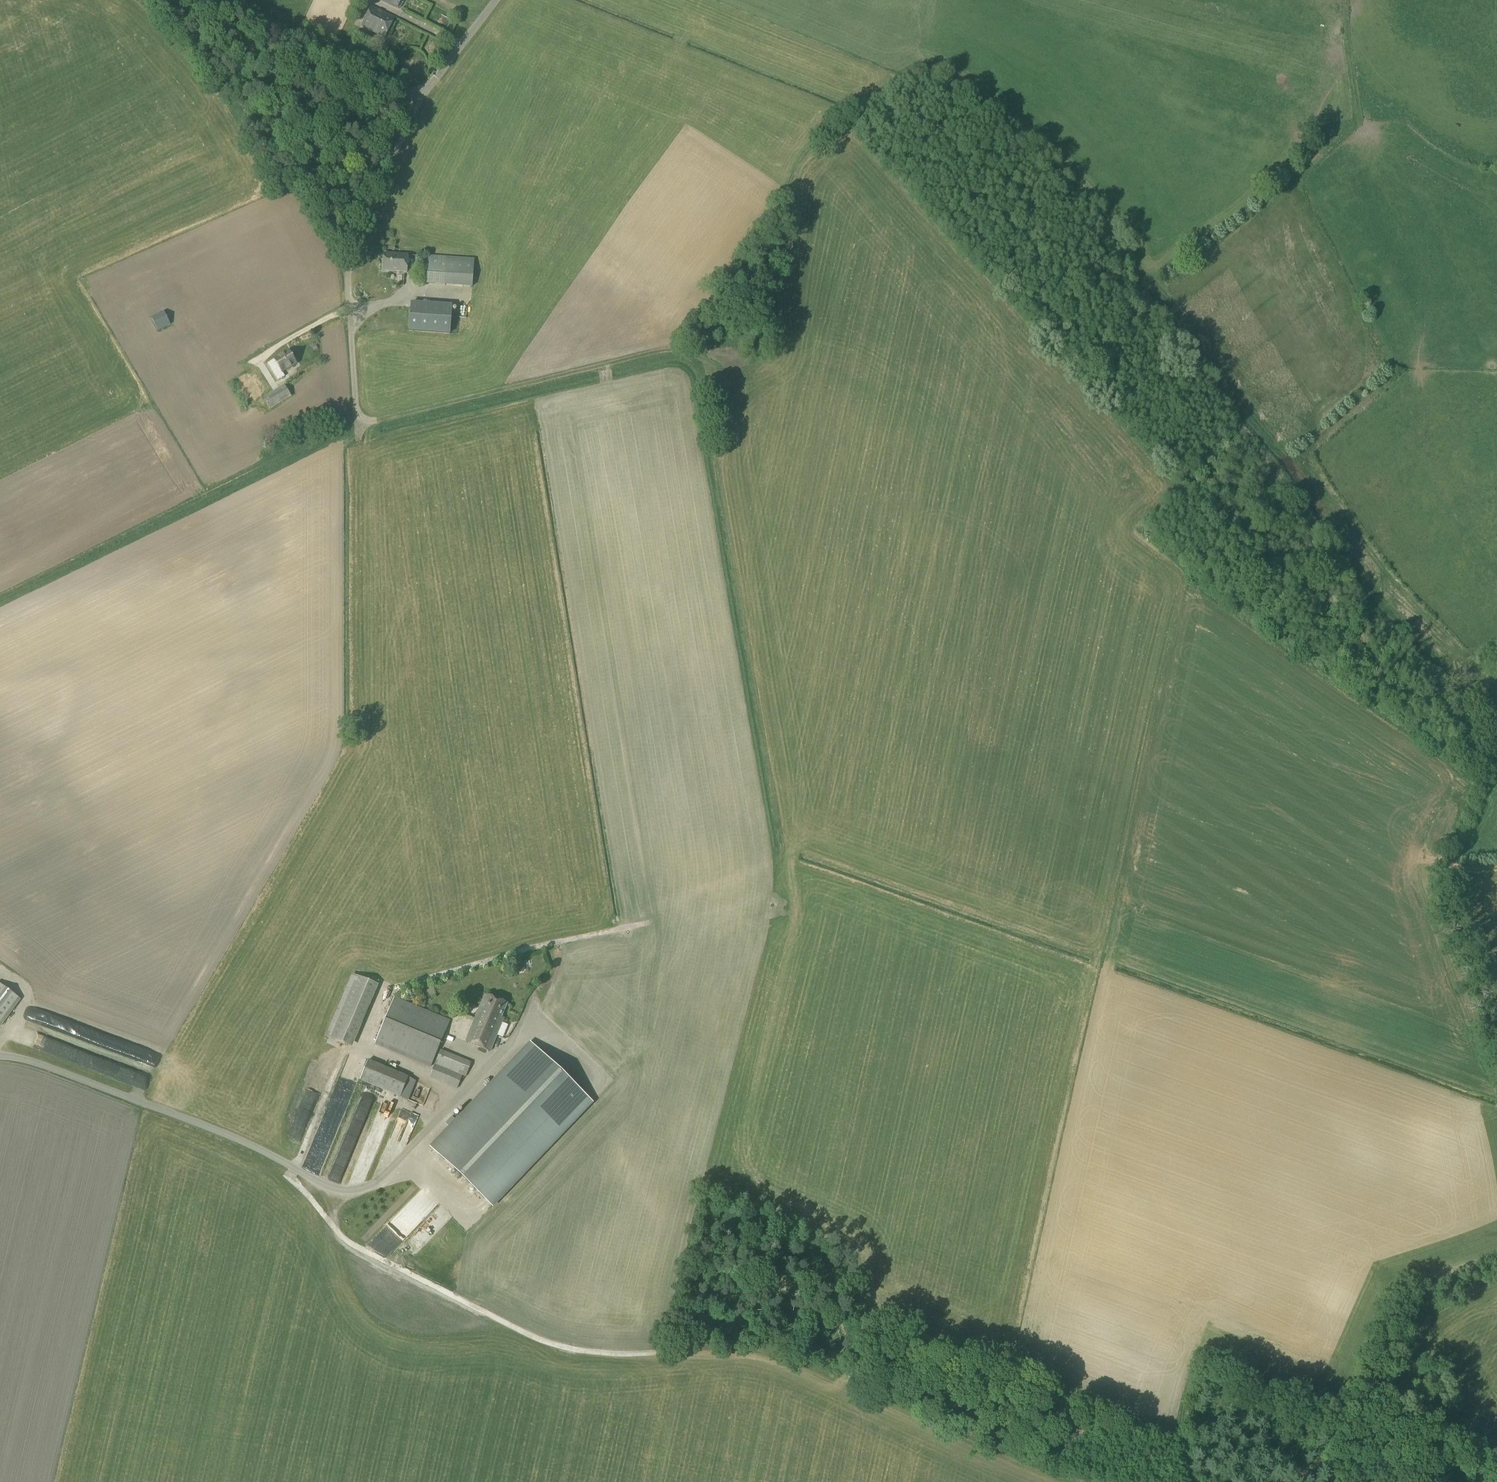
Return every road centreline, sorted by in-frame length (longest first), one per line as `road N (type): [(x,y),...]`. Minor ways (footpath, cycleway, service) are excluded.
road 1 (unclassified): [(411,412),(357,424),(347,297),(352,248),(418,100)]
road 2 (track): [(177,0),(349,260)]
road 3 (unclassified): [(0,1055),(287,1163)]
road 4 (unclassified): [(418,100),(217,0)]
road 5 (unclassified): [(418,100),(495,0)]

